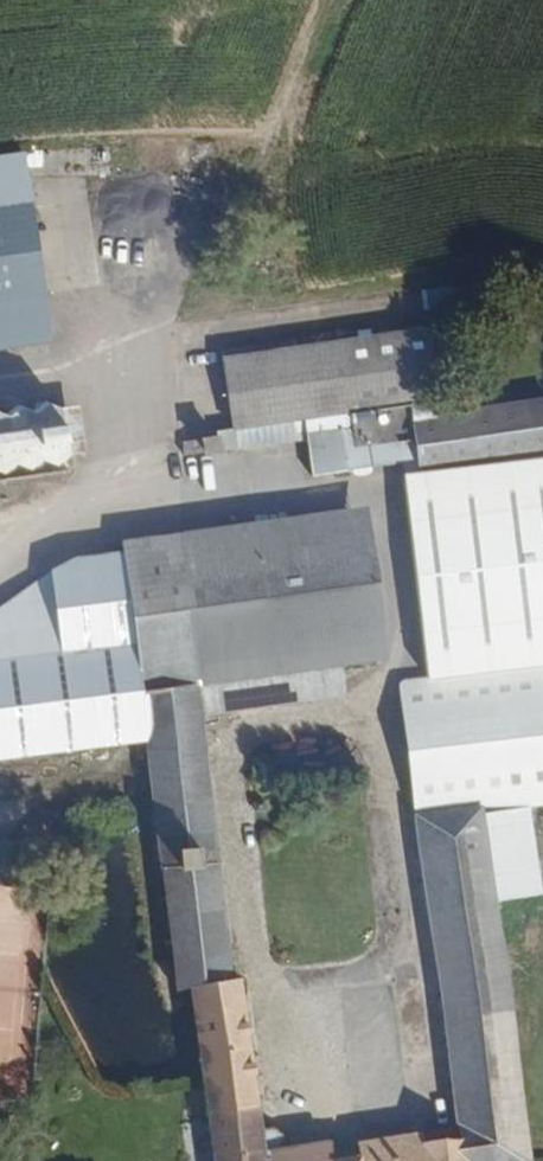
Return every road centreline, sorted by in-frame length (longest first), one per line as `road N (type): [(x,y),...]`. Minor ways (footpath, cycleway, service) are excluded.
road 1 (unclassified): [(0,523),(130,479)]

